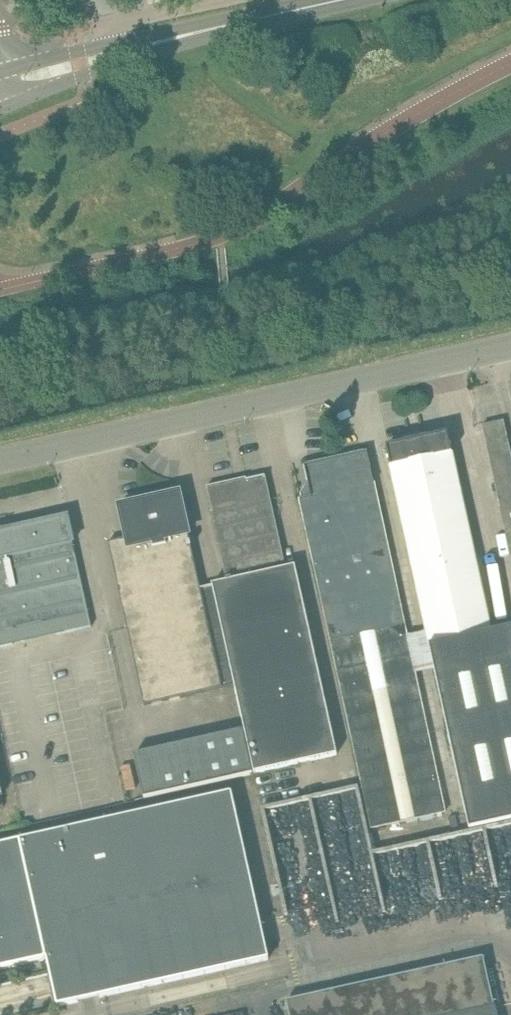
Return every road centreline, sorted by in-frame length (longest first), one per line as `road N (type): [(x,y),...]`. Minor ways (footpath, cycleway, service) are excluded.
road 1 (unclassified): [(0,459),(510,347)]
road 2 (tertiary): [(216,28),(348,0)]
road 3 (residential): [(205,0),(102,23),(108,45)]

